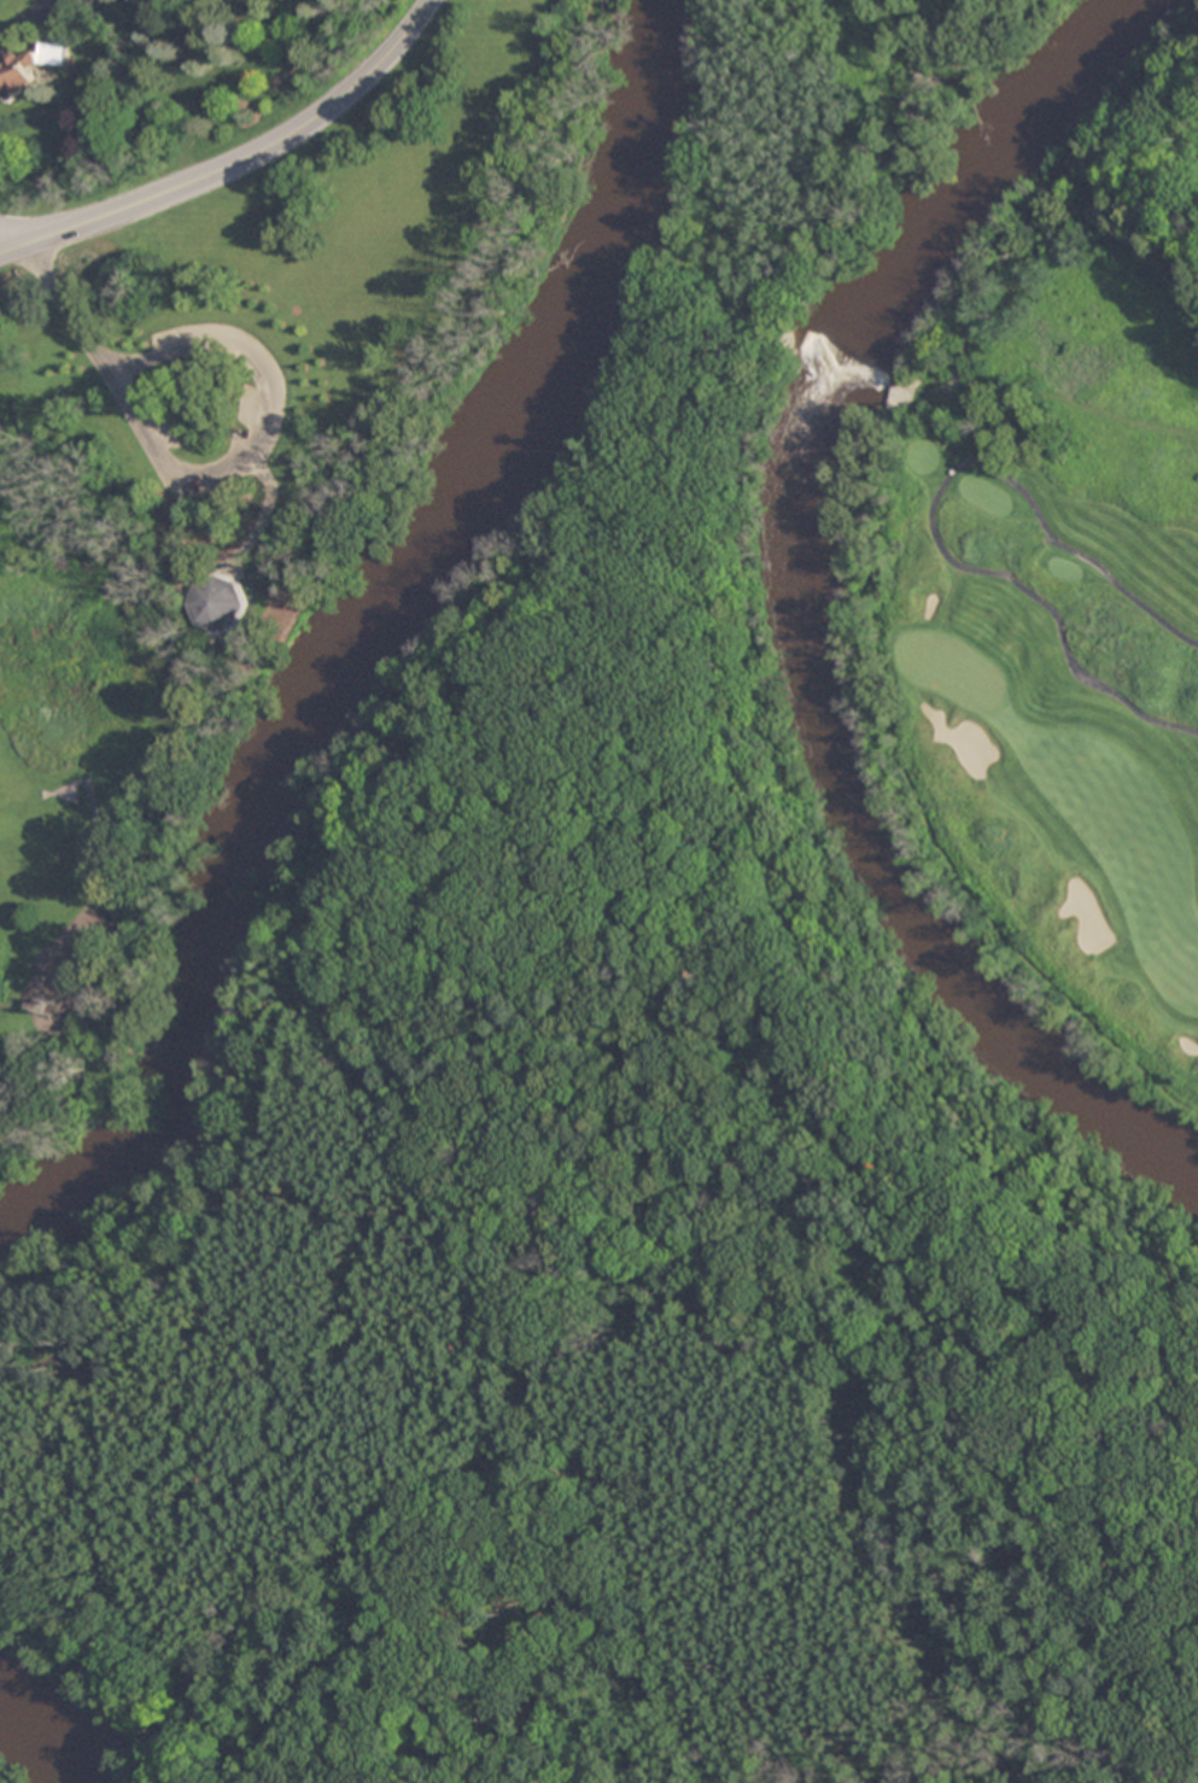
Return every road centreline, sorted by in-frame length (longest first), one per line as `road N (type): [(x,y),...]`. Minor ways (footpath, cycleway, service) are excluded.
road 1 (secondary): [(428,0),(363,80),(306,127),(222,173),(0,255)]

